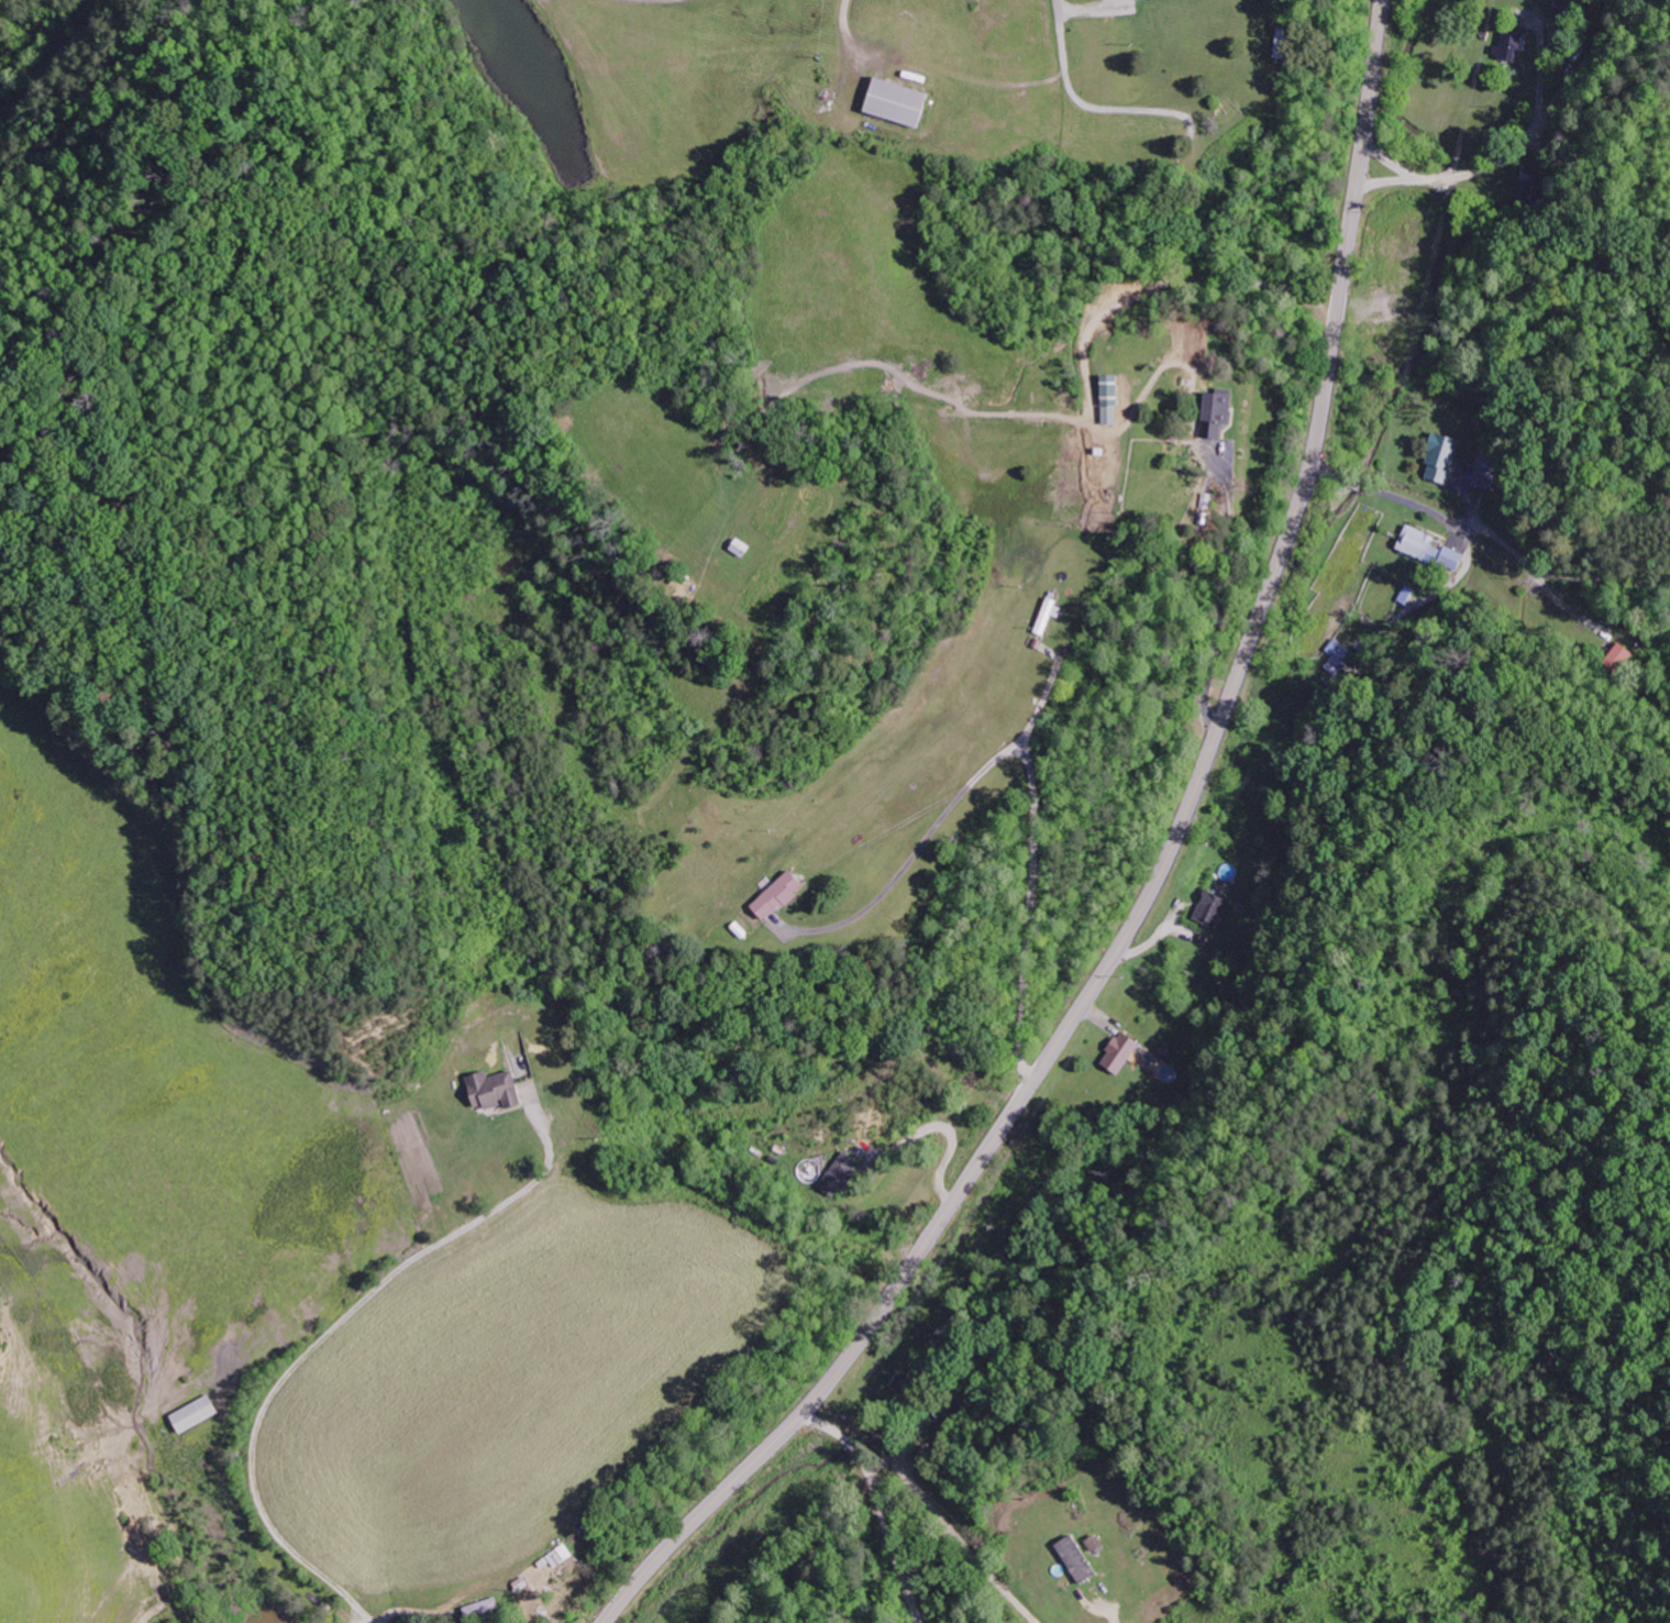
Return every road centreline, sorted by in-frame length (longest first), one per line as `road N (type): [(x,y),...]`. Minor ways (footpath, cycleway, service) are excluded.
road 1 (secondary): [(606,1622),(860,1344),(1160,877),(1314,453),(1381,0)]
road 2 (residential): [(1337,313),(1245,283),(1198,285),(1135,302),(1094,328),(1087,352),(1093,391)]

